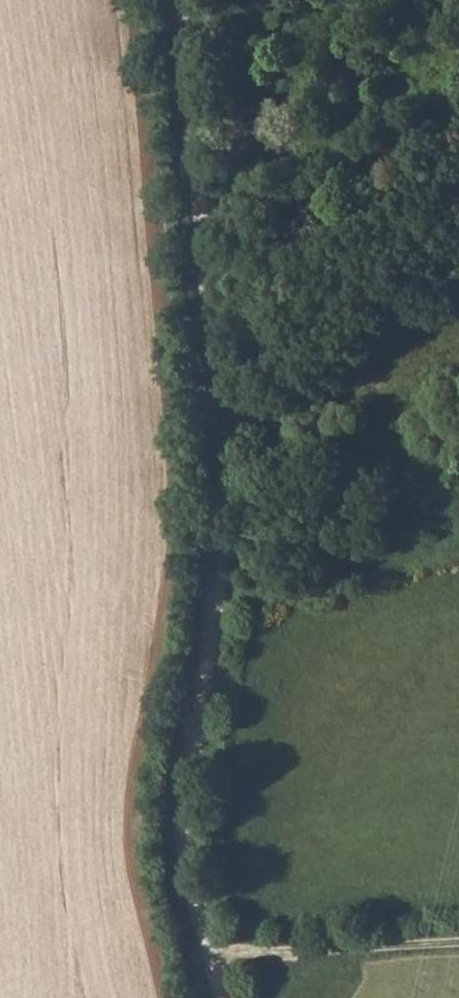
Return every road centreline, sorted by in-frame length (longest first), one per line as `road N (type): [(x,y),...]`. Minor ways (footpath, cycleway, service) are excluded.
road 1 (track): [(179,0),(225,567),(184,758),(186,860),(224,997)]
road 2 (track): [(214,422),(345,400),(458,365)]
road 3 (track): [(208,954),(458,940)]

